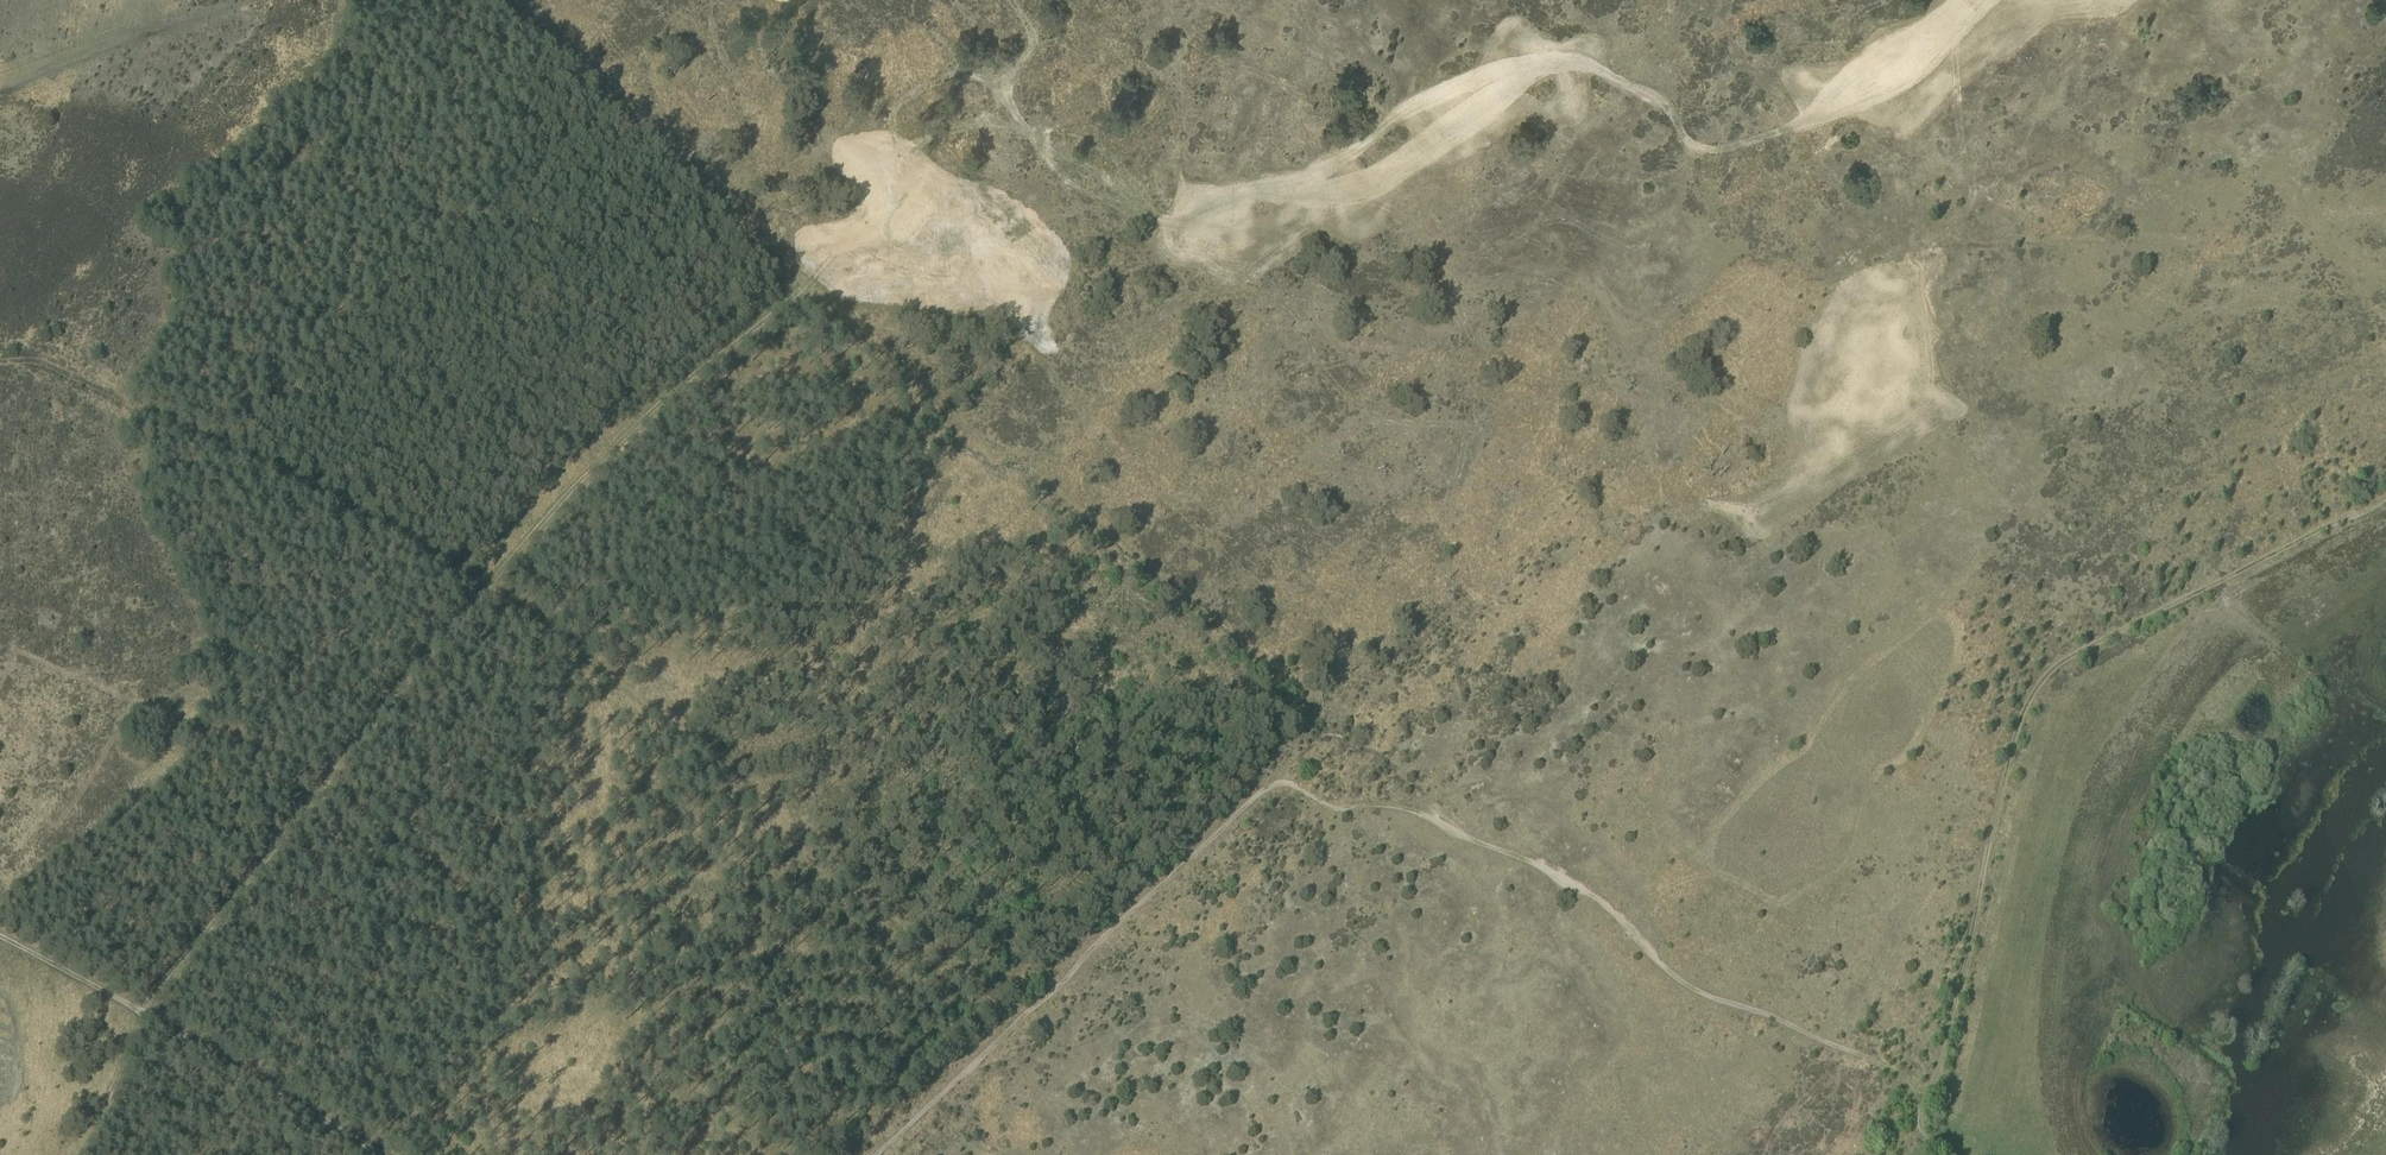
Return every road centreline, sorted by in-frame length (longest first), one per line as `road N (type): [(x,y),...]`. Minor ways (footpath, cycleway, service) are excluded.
road 1 (track): [(379,1154),(0,936)]
road 2 (track): [(136,1008),(72,1154)]

